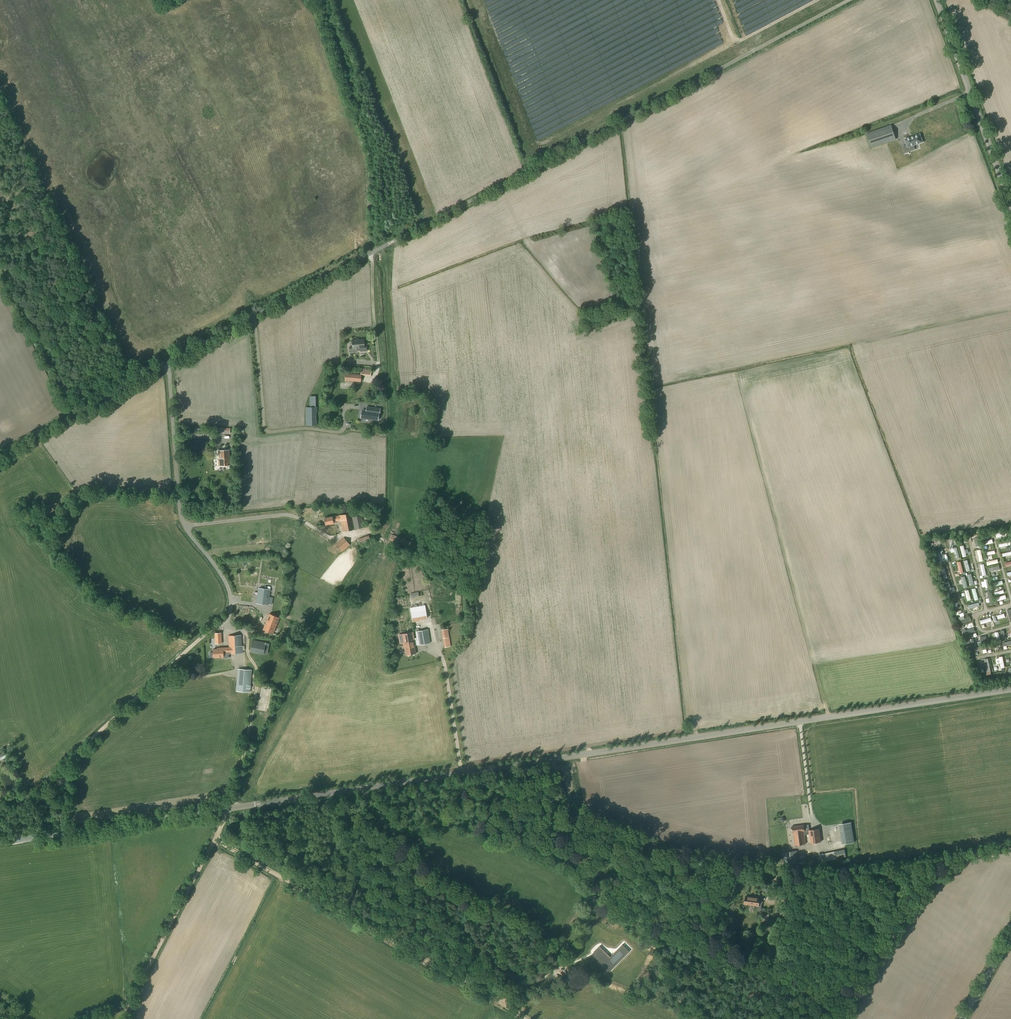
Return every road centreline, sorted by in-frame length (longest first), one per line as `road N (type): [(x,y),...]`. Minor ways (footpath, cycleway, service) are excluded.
road 1 (secondary): [(0,842),(1010,688)]
road 2 (unclassified): [(166,364),(850,0)]
road 3 (track): [(215,840),(527,1018)]
road 4 (track): [(863,869),(805,874),(755,867),(623,830),(581,806),(547,759)]
road 5 (track): [(0,822),(224,623)]
road 6 (unclassified): [(224,623),(228,588),(181,514),(166,364)]
road 7 (track): [(623,830),(597,946),(496,1002)]
road 8 (tertiary): [(1010,208),(936,0)]
road 9 (track): [(127,1018),(215,840)]
road 10 (unclassified): [(0,454),(166,364)]

